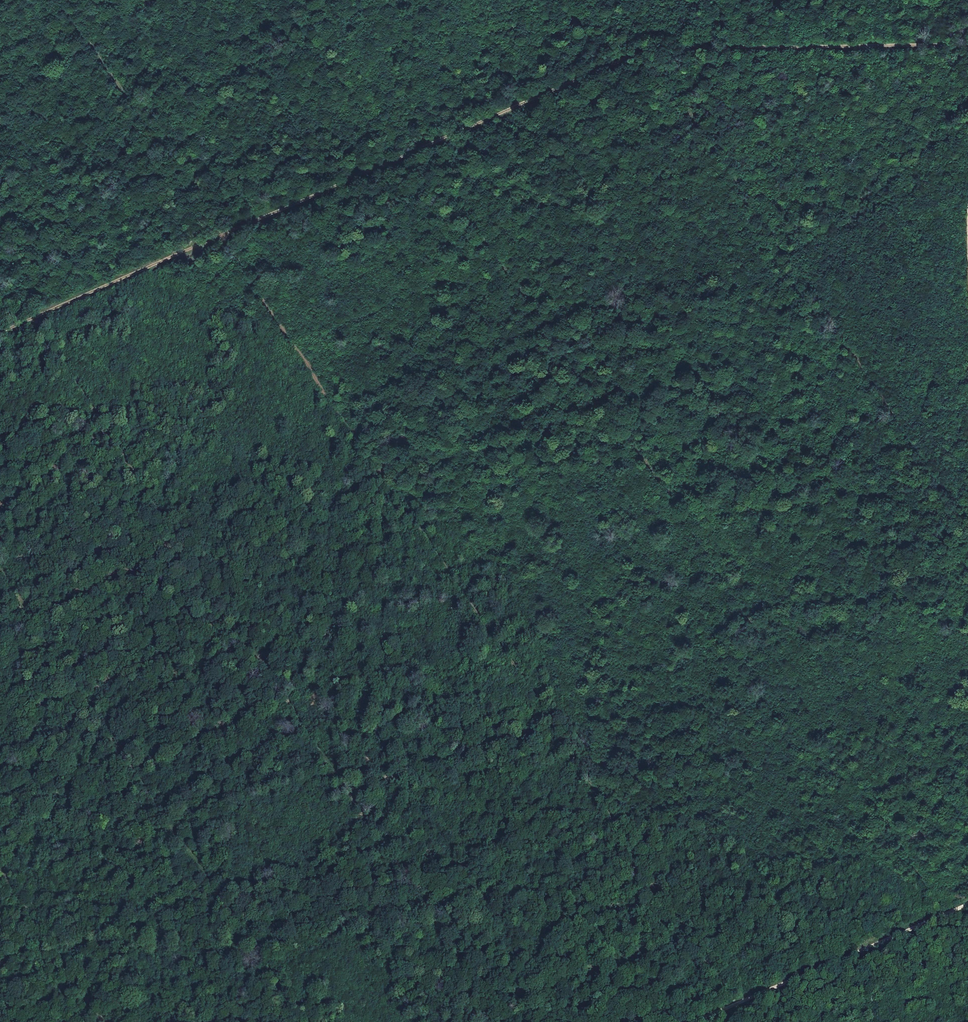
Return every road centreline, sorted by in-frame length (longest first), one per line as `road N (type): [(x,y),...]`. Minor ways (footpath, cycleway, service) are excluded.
road 1 (track): [(943,918),(697,1021)]
road 2 (track): [(221,238),(0,331)]
road 3 (track): [(421,146),(221,238)]

